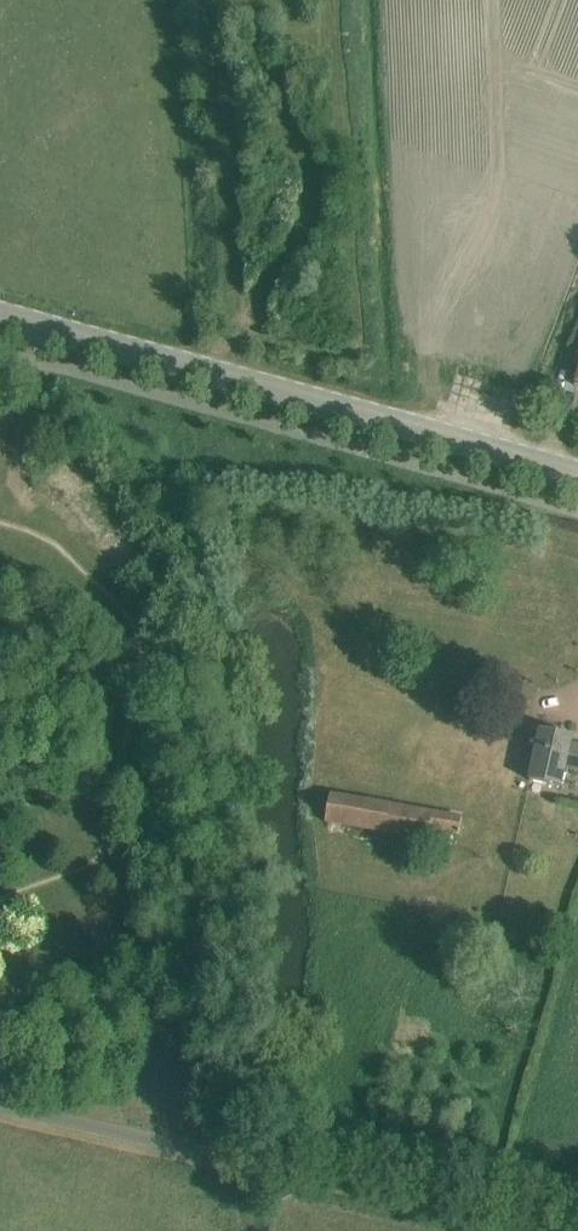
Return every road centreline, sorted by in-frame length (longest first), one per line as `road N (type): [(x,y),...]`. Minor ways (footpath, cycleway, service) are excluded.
road 1 (secondary): [(577,476),(0,317)]
road 2 (residential): [(563,1230),(0,1107)]

